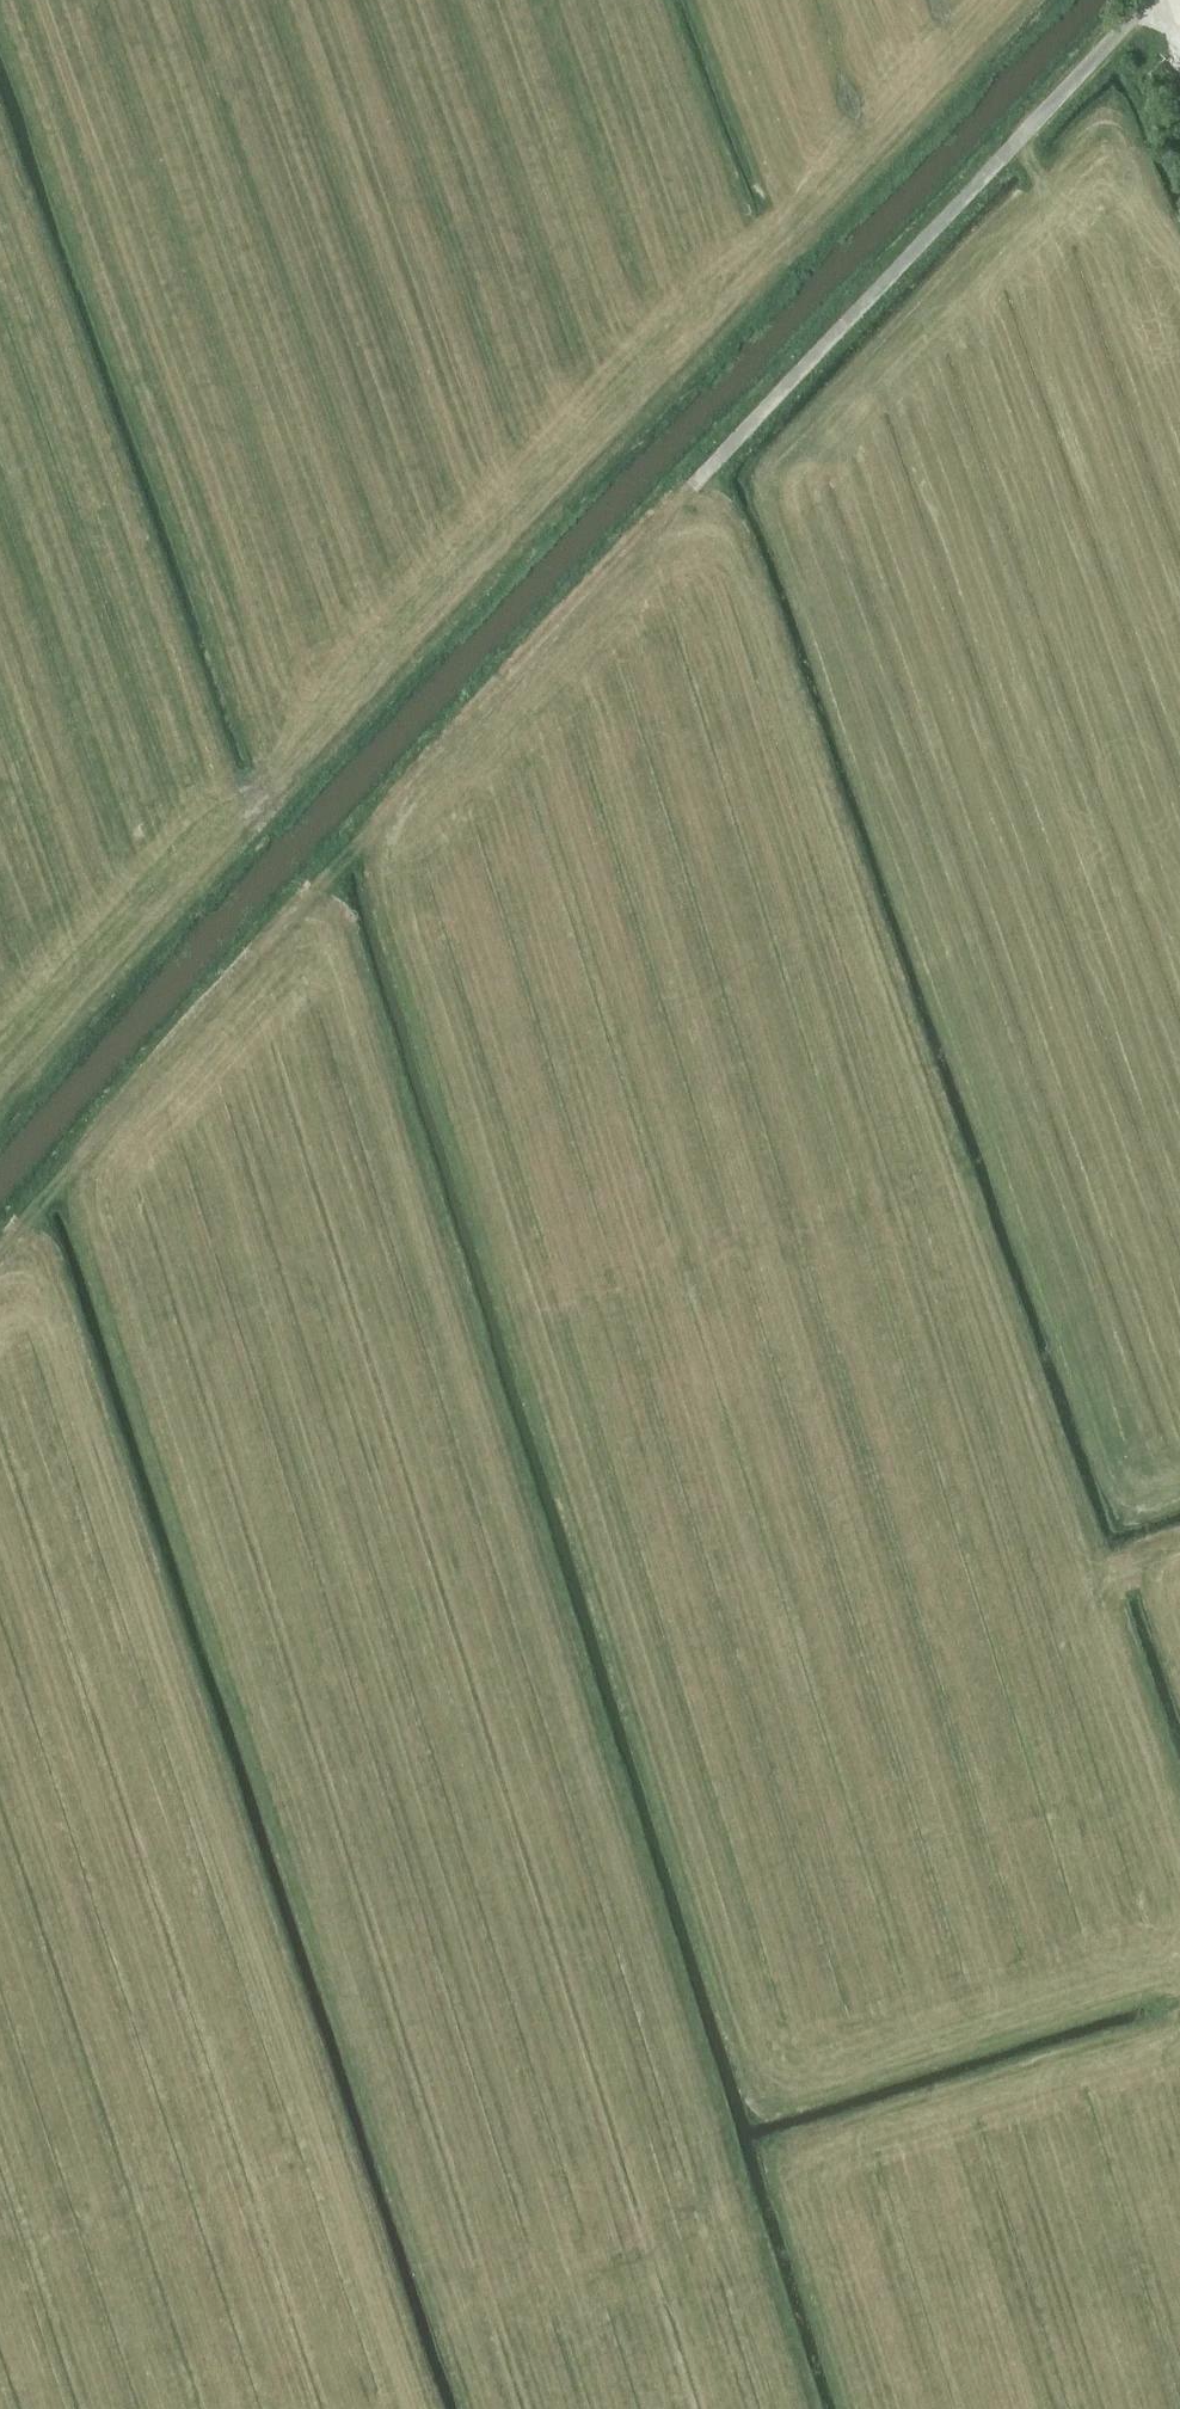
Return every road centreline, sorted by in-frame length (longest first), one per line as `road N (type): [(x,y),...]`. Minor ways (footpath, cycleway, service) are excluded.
road 1 (track): [(691,488),(1148,0)]

